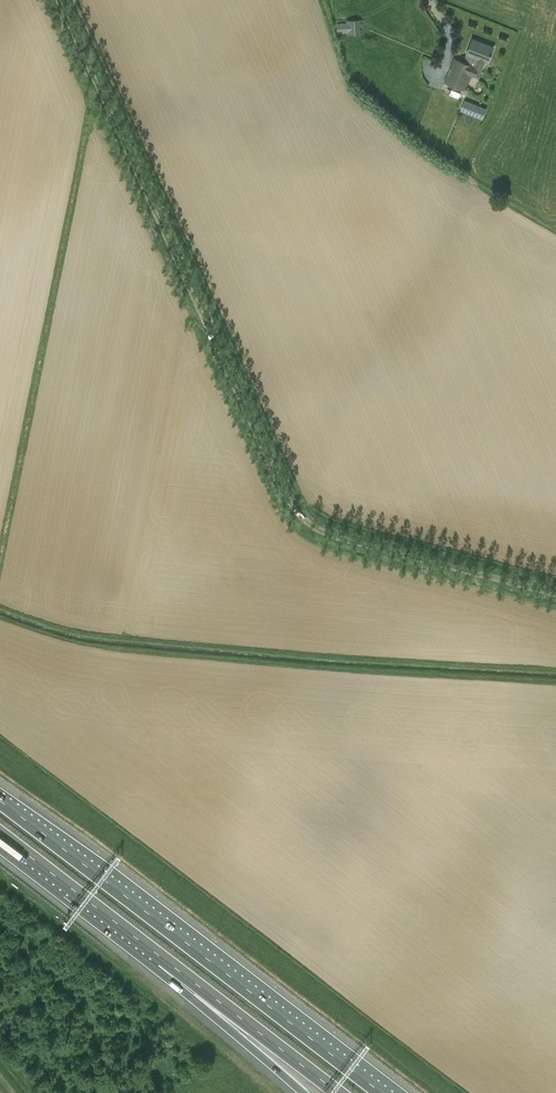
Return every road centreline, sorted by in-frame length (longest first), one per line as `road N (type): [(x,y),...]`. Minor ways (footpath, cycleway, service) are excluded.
road 1 (track): [(60,0),(286,495),(321,528),(555,593)]
road 2 (motorway): [(380,1092),(0,802)]
road 3 (motorway): [(163,961),(339,1092)]
road 4 (motorway): [(0,835),(163,961)]
road 5 (motorway): [(163,961),(302,1092)]

